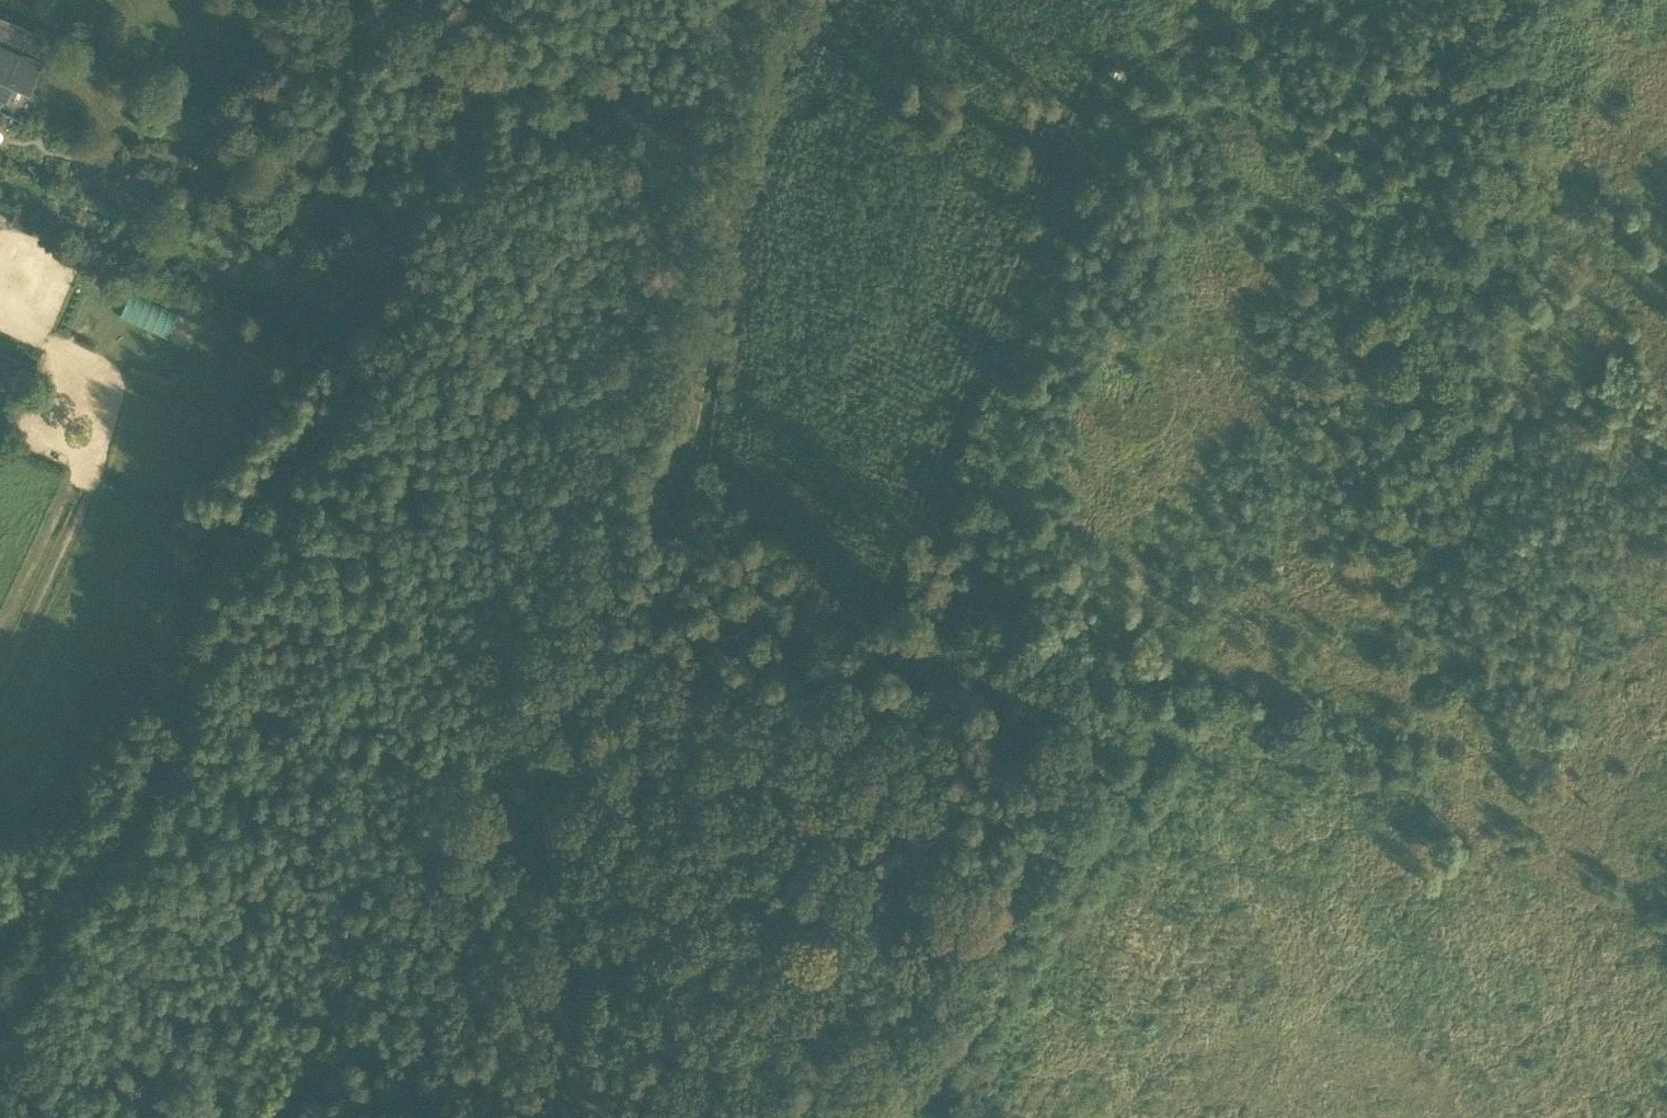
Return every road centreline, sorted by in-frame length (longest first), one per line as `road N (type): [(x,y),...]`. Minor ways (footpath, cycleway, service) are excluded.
road 1 (track): [(814,0),(748,152),(711,338),(597,617),(569,833),(436,1117)]

